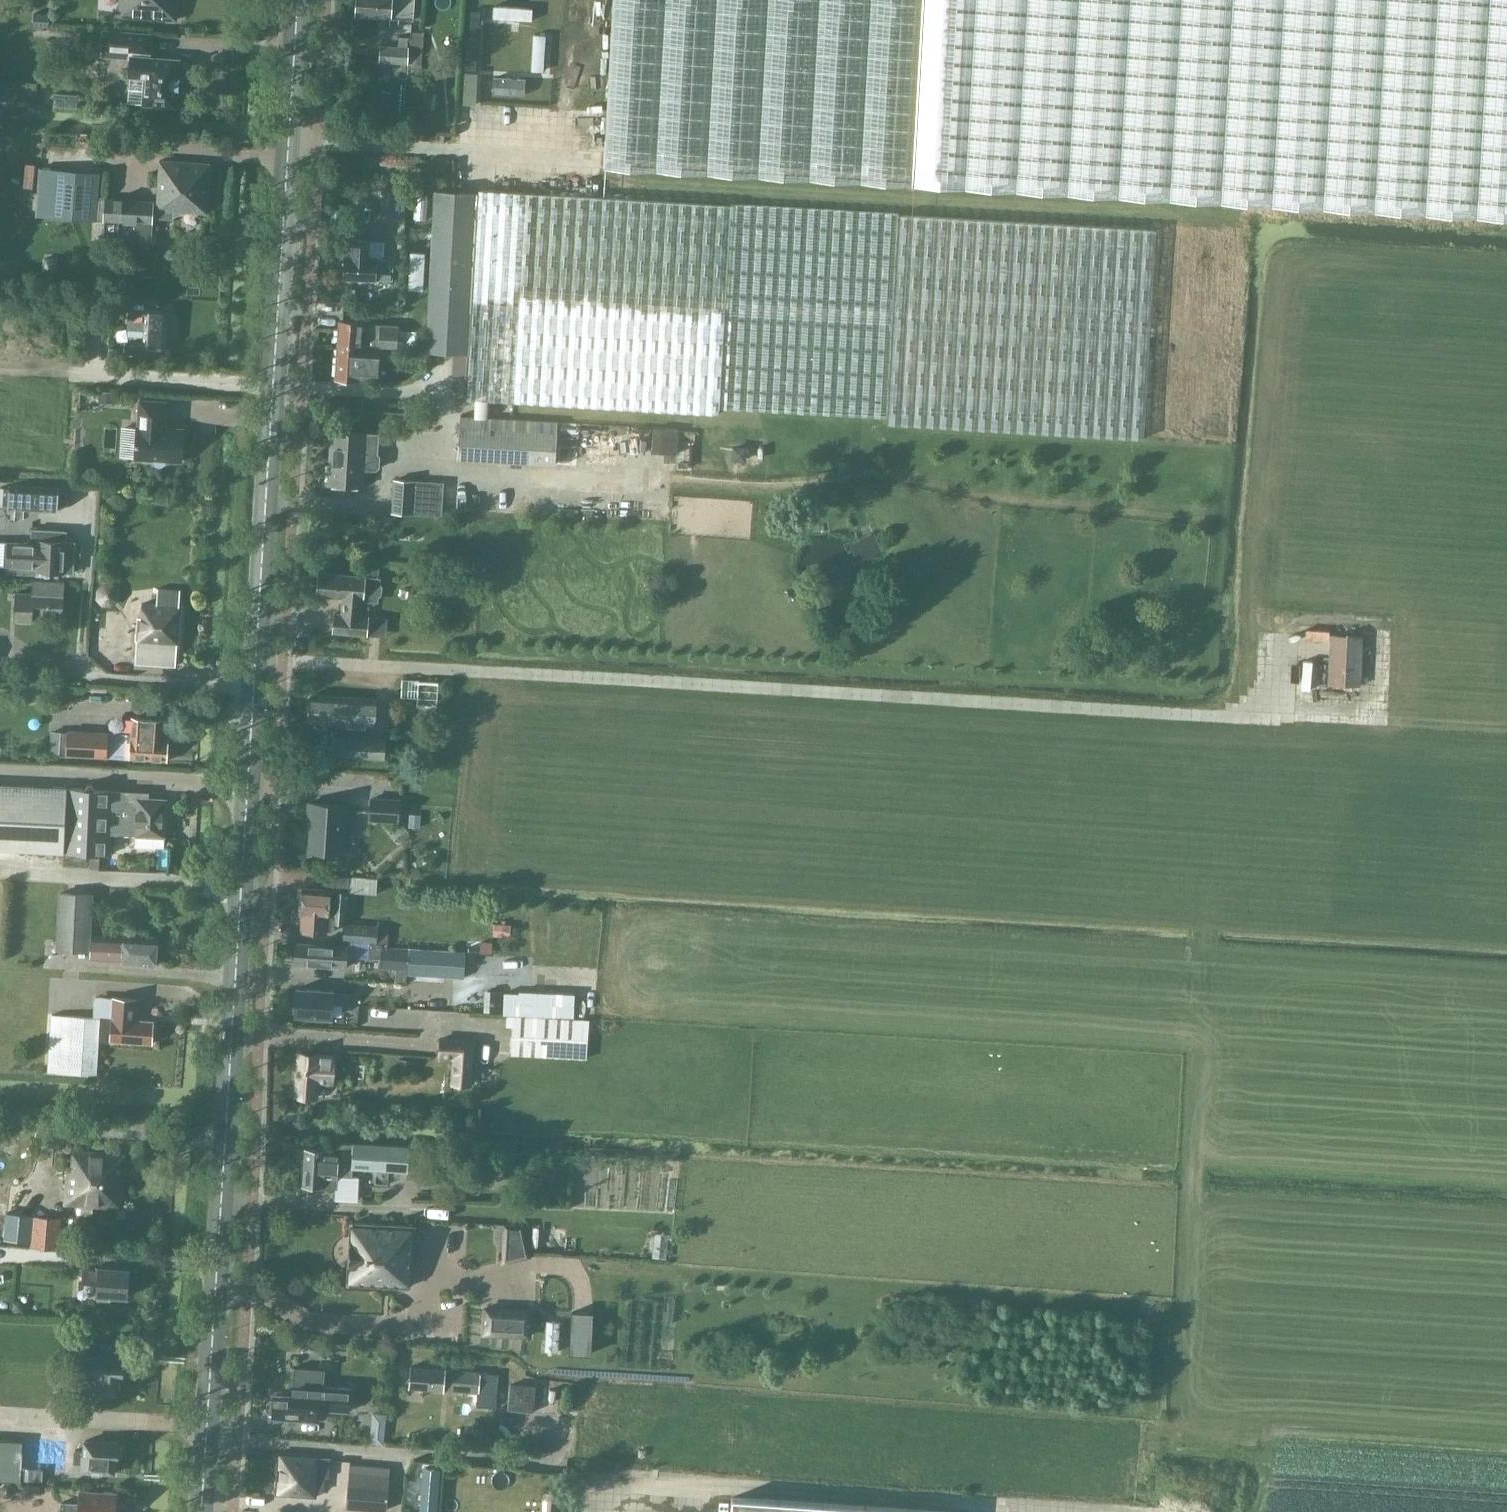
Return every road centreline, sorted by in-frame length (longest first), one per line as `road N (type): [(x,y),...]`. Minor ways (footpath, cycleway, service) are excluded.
road 1 (tertiary): [(201,1511),(297,0)]

